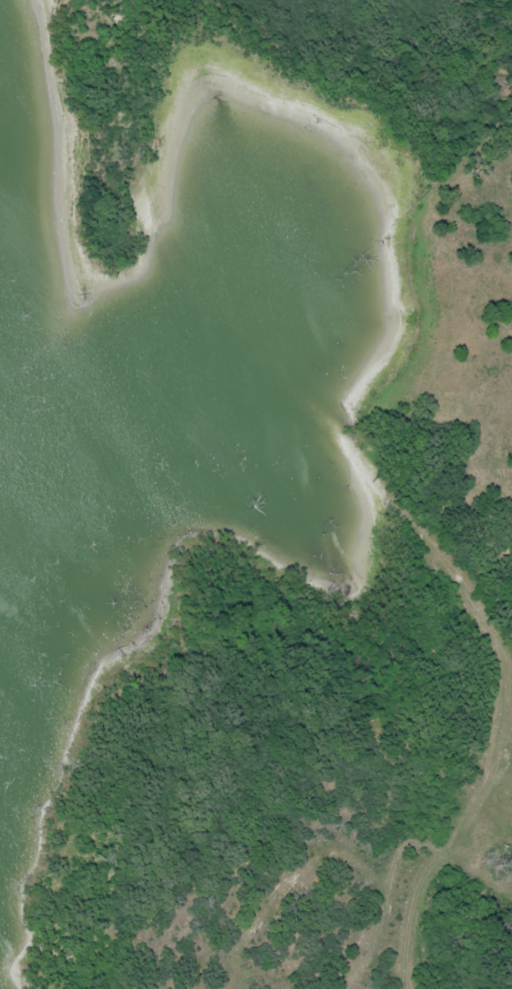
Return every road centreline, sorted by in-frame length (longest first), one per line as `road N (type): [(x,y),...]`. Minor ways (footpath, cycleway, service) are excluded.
road 1 (track): [(477,596),(477,699),(409,962),(411,988)]

